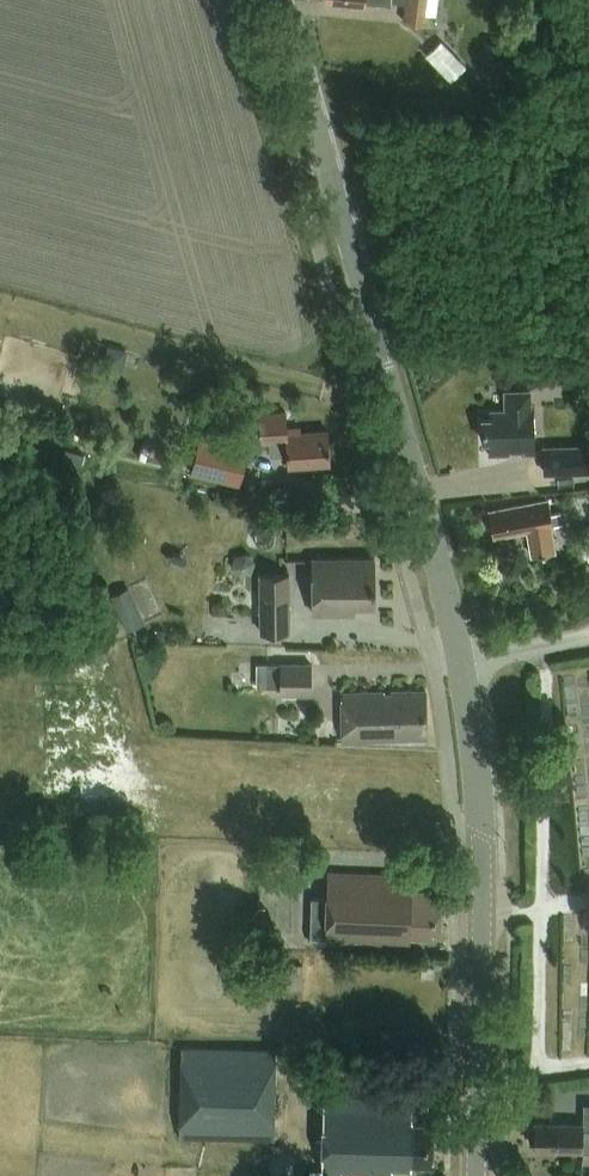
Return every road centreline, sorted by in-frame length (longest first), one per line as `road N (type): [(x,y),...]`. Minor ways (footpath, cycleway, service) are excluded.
road 1 (tertiary): [(459,660),(281,0)]
road 2 (tertiary): [(474,1175),(481,837),(459,660)]
road 3 (unclassified): [(459,660),(588,639)]

